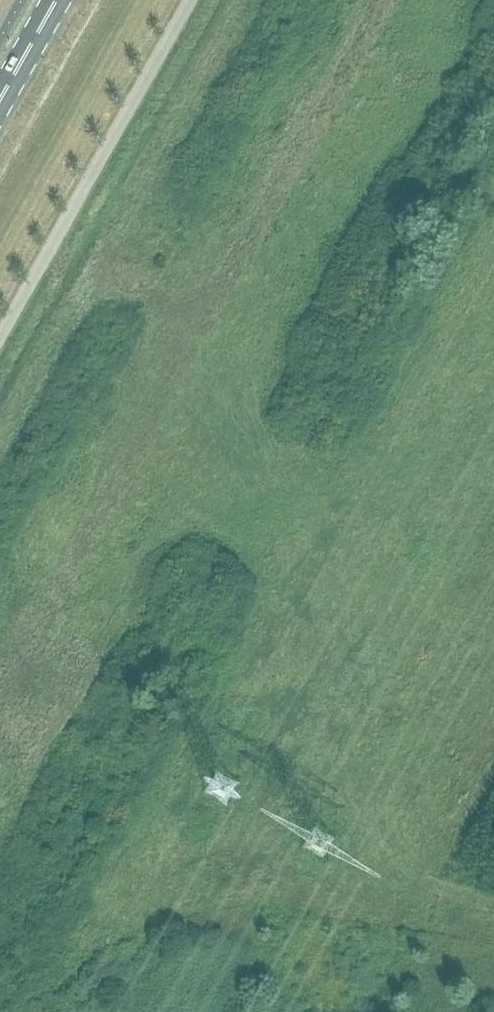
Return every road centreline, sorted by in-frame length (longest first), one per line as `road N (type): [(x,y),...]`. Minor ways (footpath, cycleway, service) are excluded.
road 1 (unclassified): [(0,337),(188,0)]

